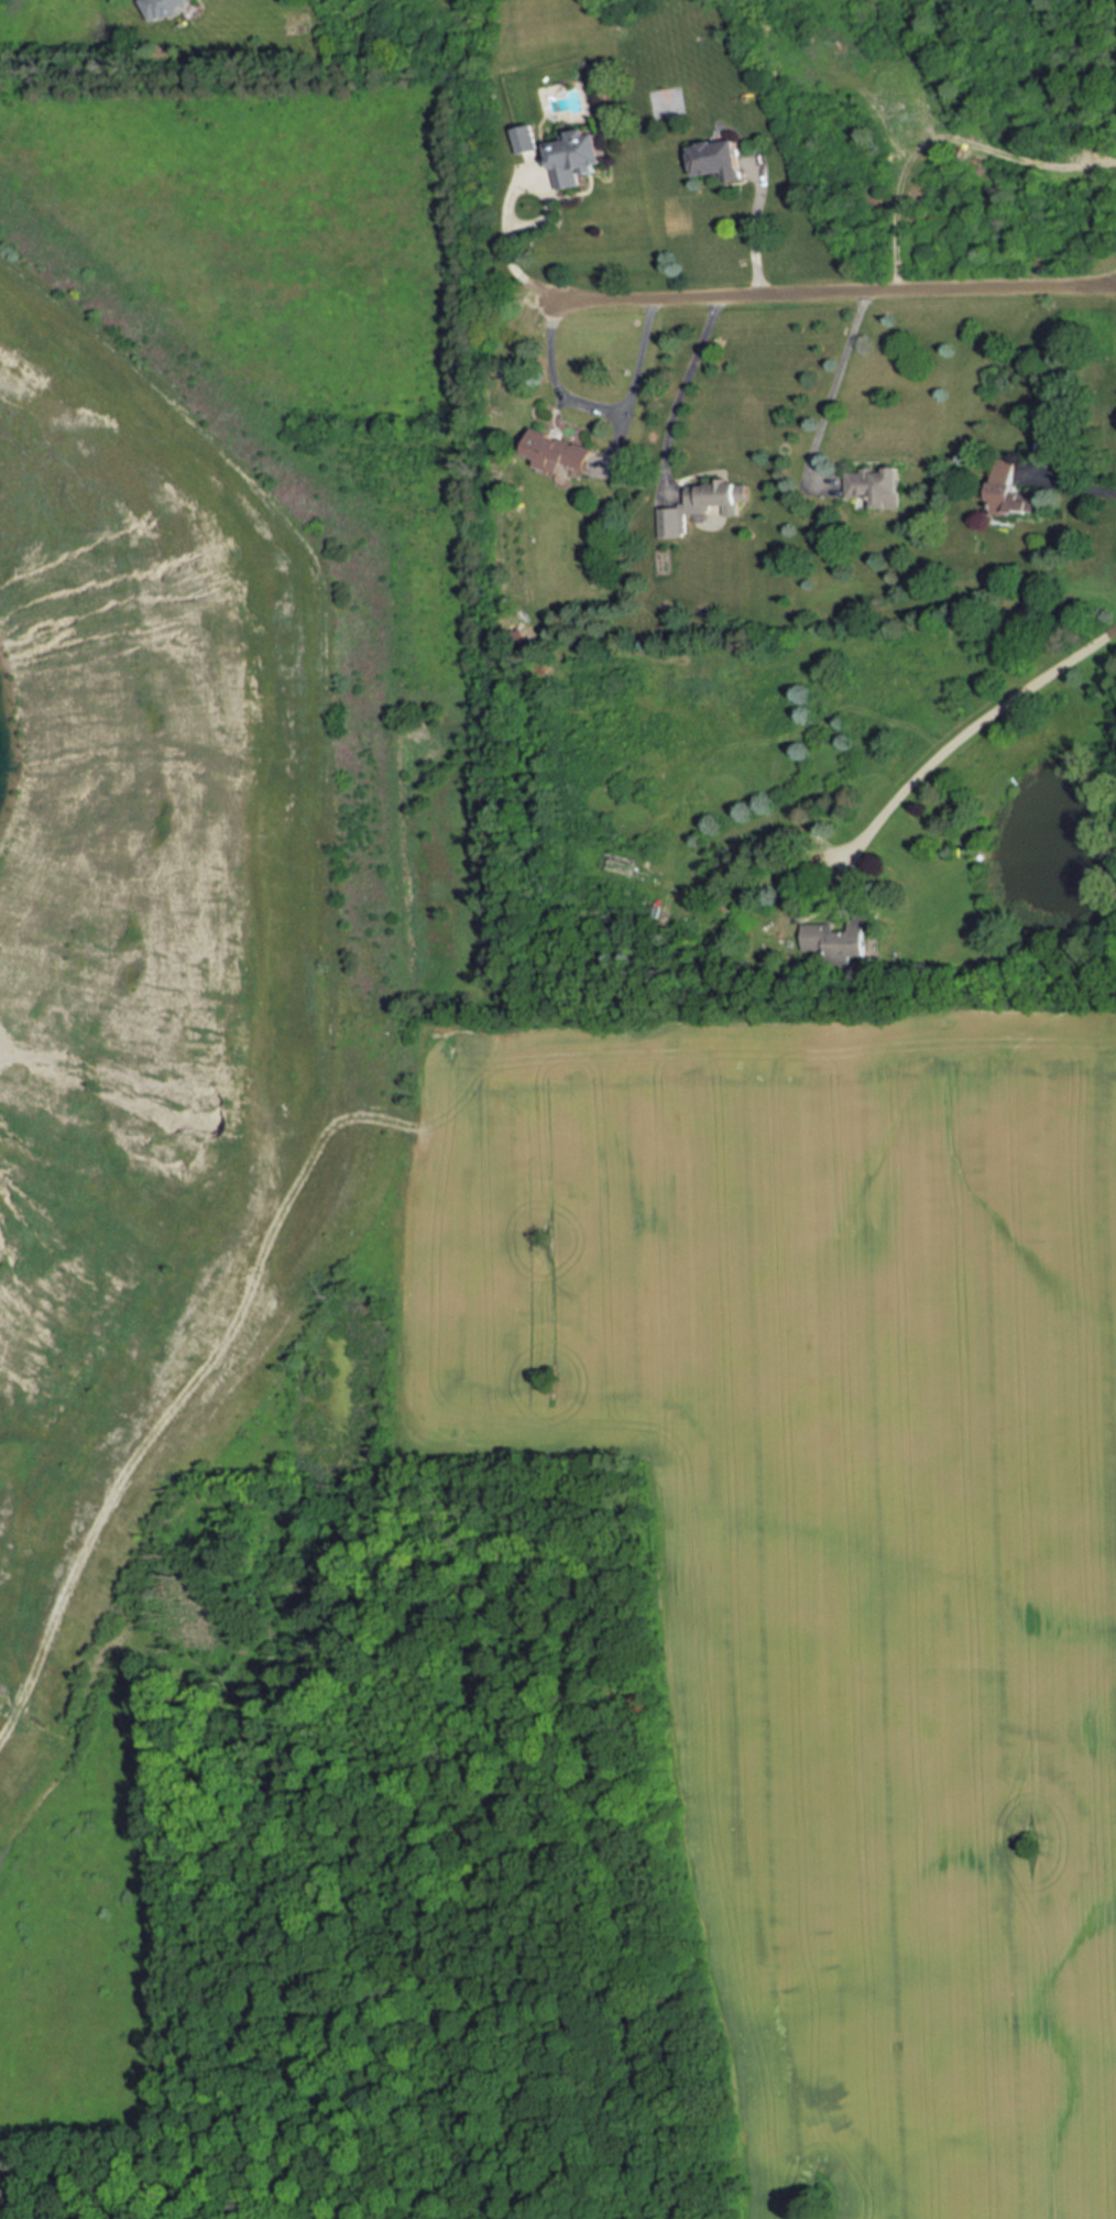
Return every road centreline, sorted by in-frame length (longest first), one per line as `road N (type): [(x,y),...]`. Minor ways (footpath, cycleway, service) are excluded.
road 1 (residential): [(1115,285),(550,299)]
road 2 (residential): [(839,861),(931,756),(1115,622)]

